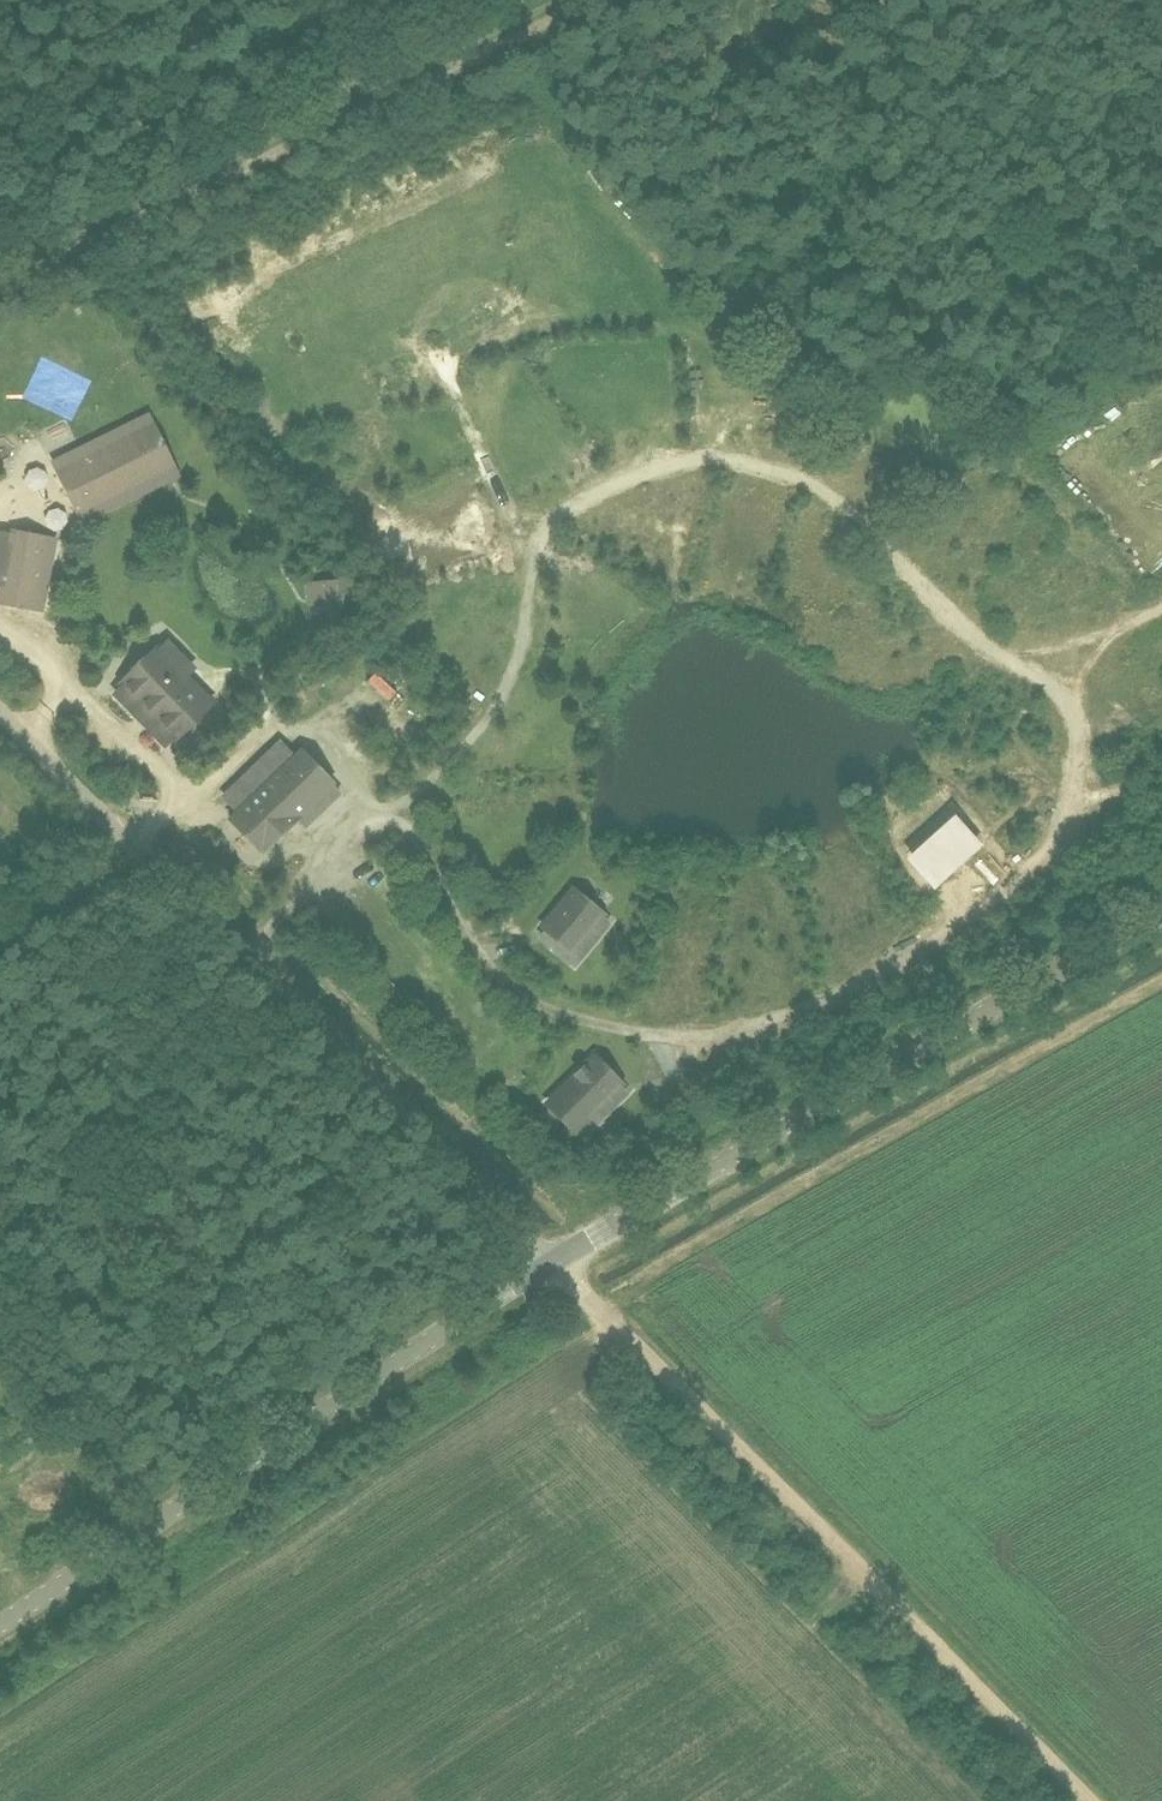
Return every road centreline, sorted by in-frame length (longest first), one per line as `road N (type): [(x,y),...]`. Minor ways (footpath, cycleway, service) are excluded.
road 1 (unclassified): [(547,1263),(532,1260),(500,1218),(0,713)]
road 2 (track): [(1088,1800),(547,1263)]
road 3 (unclassified): [(547,1263),(1161,921)]
road 4 (track): [(0,286),(604,0)]
road 5 (unclassified): [(0,1624),(547,1263)]
road 6 (track): [(156,869),(0,962)]

